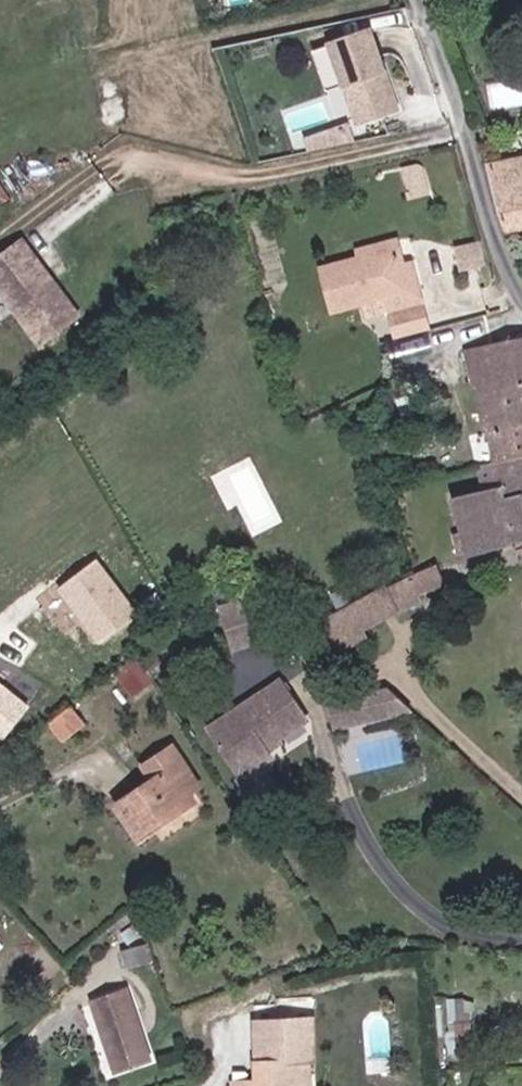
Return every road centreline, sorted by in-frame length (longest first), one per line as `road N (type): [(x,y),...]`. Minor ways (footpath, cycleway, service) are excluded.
road 1 (unclassified): [(521,275),(501,237),(424,0)]

